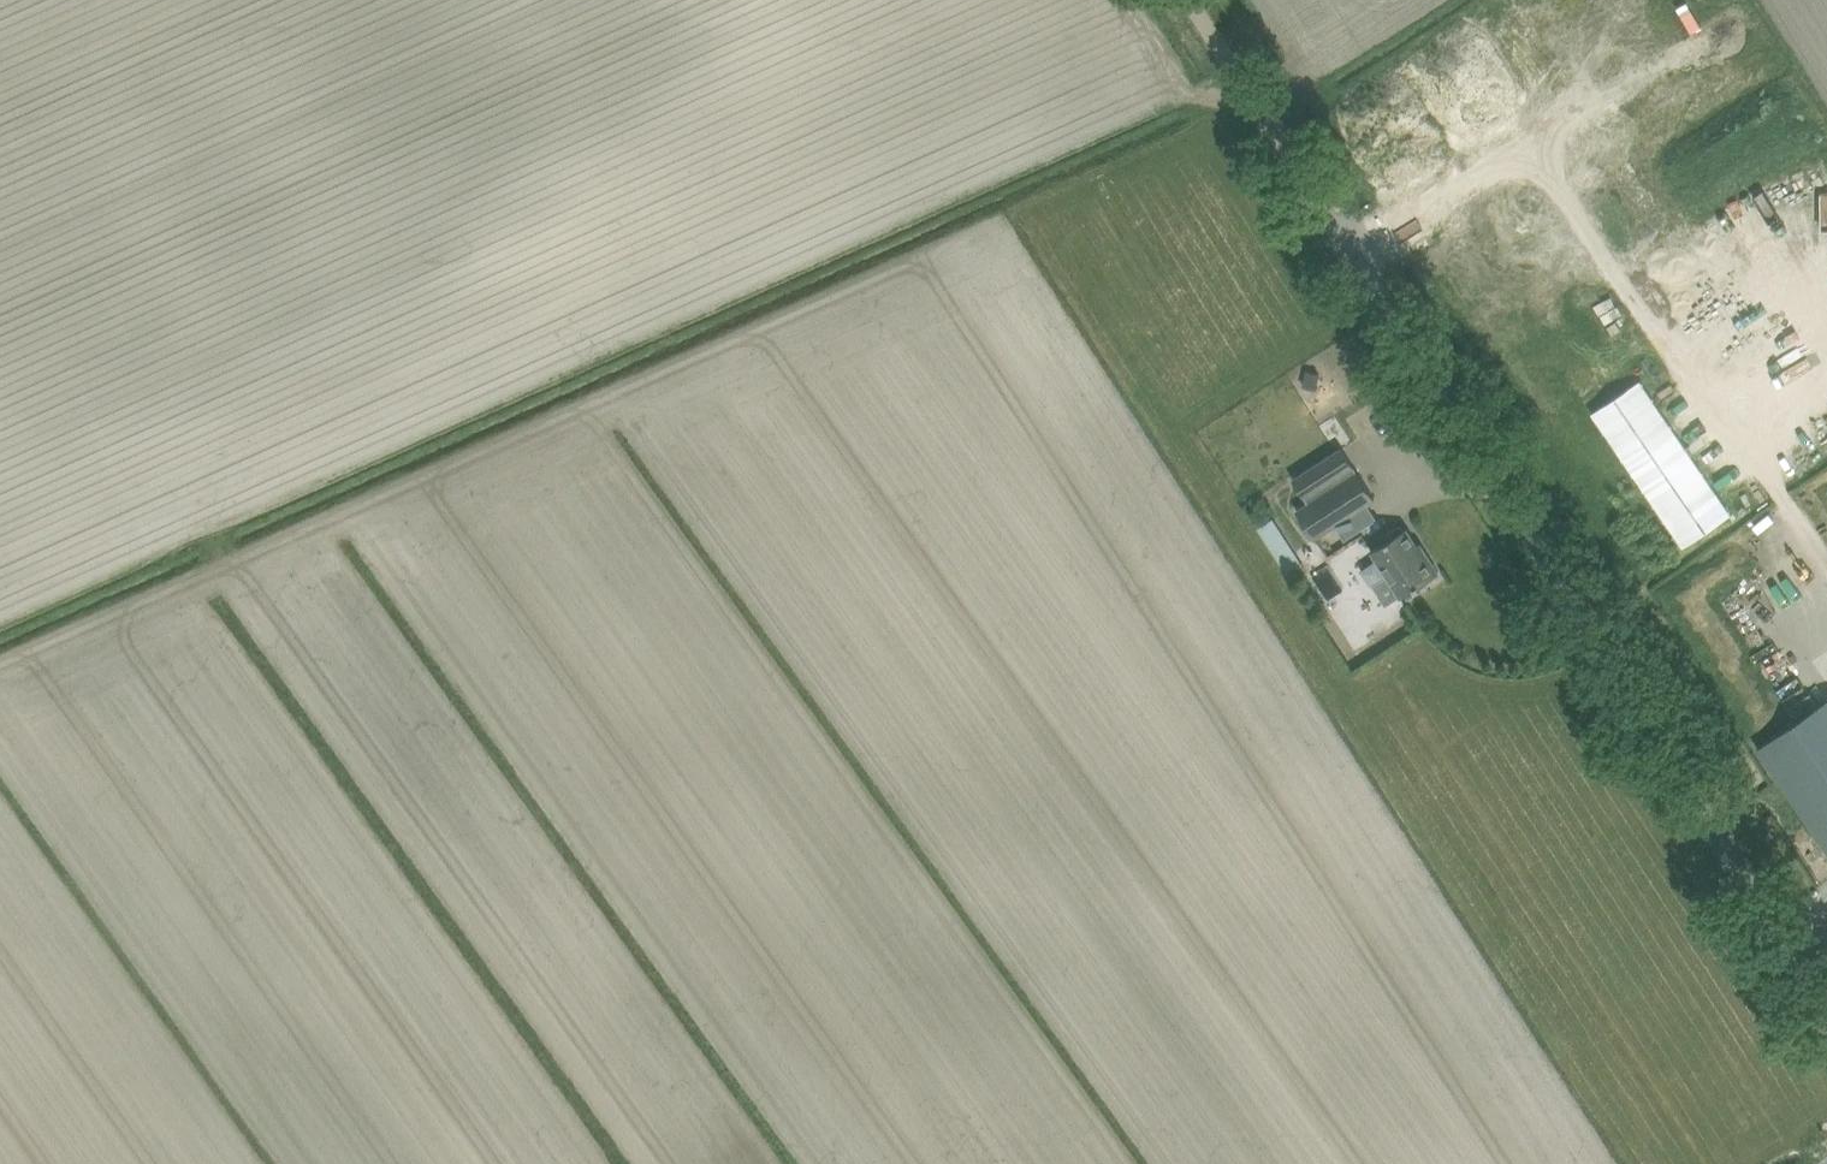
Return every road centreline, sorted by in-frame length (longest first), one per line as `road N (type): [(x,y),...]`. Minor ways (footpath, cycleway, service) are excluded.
road 1 (track): [(1826,1018),(1190,0)]

